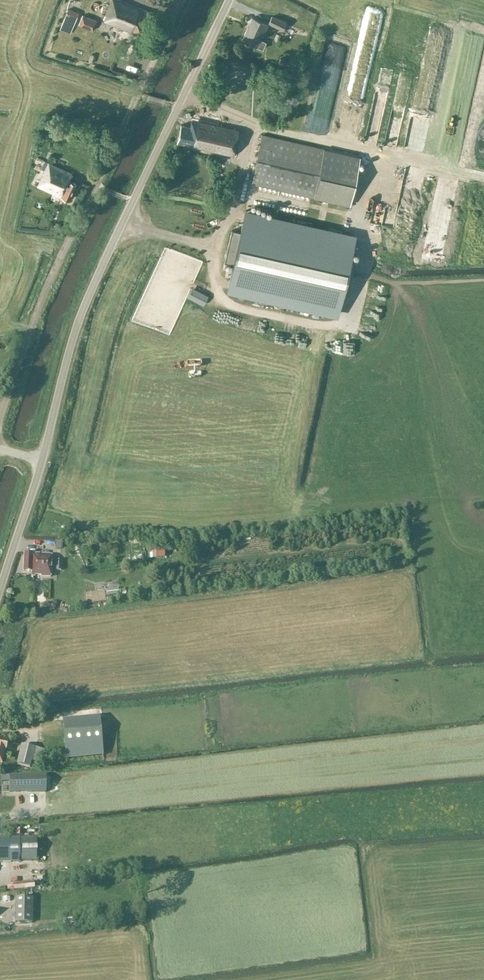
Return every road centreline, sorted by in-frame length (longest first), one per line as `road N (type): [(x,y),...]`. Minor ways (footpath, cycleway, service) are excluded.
road 1 (unclassified): [(41,461),(84,313),(230,0)]
road 2 (track): [(182,0),(59,260),(0,421)]
road 3 (unclassified): [(0,596),(41,461)]

